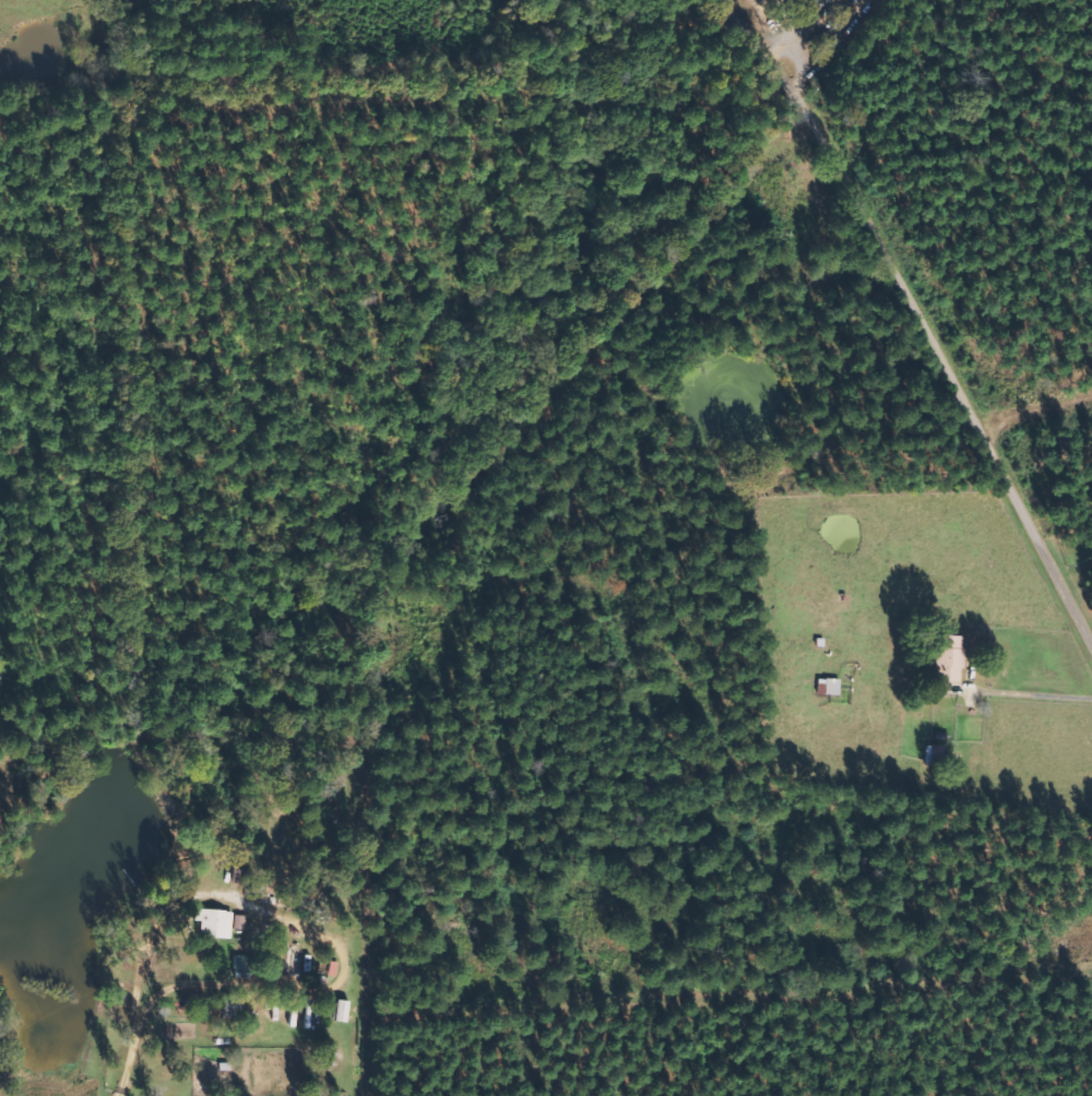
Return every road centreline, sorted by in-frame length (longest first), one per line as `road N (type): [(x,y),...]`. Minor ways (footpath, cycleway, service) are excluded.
road 1 (residential): [(1091,631),(832,141),(728,0)]

